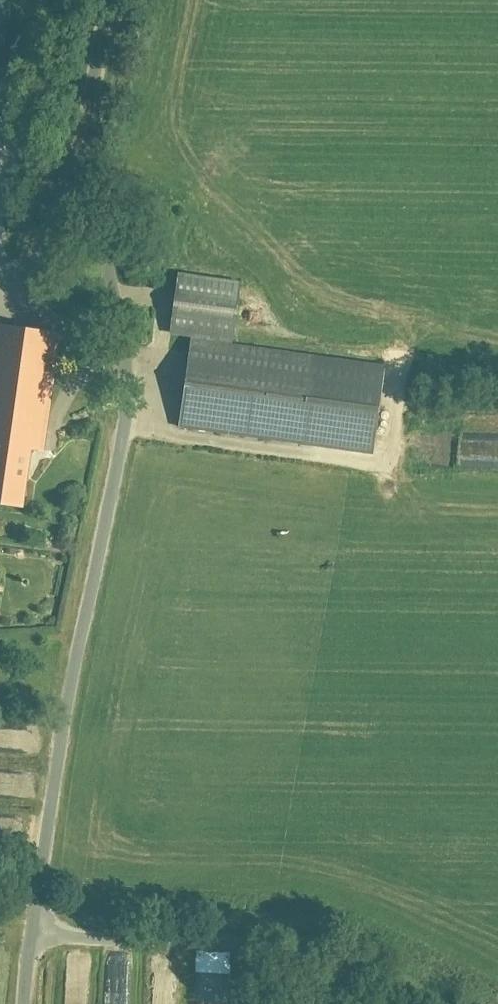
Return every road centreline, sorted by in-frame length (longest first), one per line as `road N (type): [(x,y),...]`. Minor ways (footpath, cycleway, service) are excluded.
road 1 (residential): [(37,939),(75,656),(120,445),(124,381),(95,98),(110,0)]
road 2 (residential): [(428,1003),(284,947),(37,939)]

